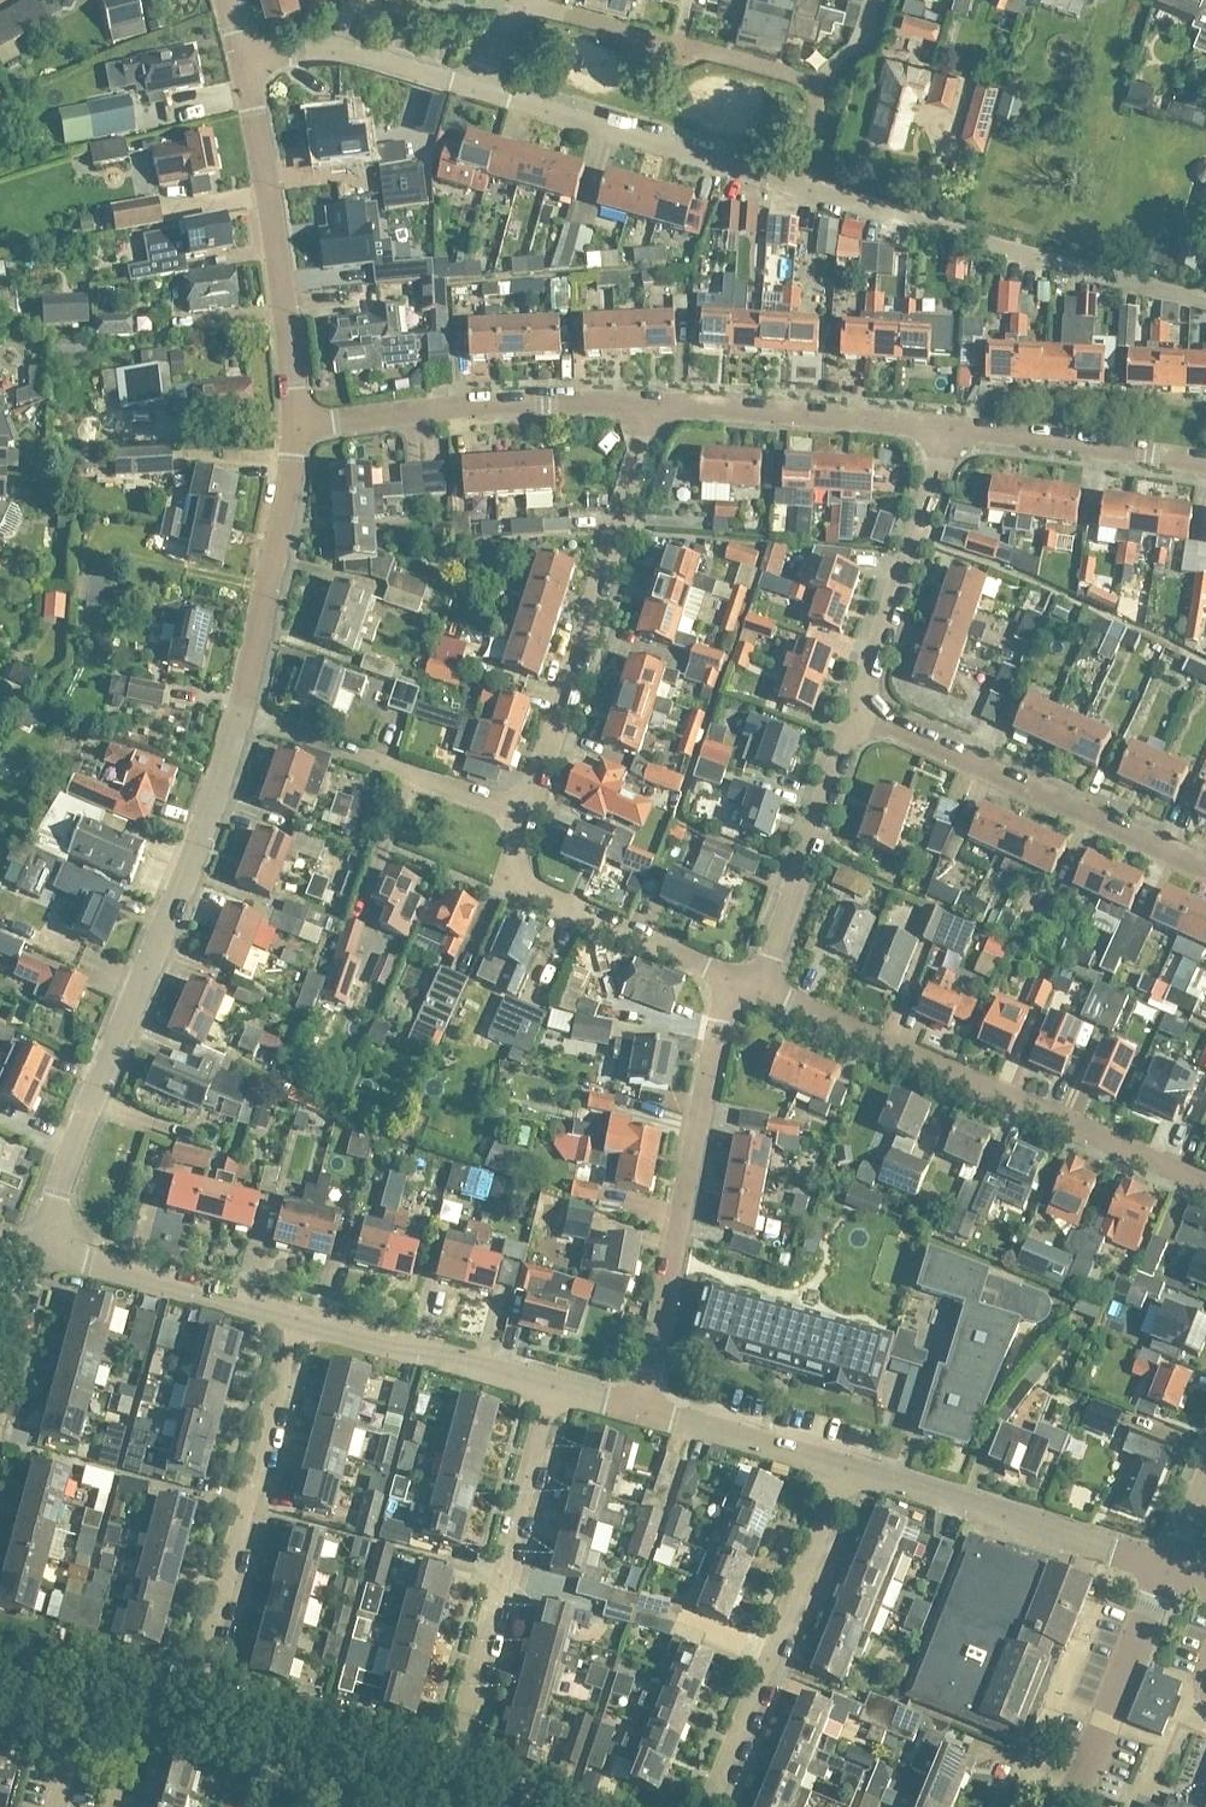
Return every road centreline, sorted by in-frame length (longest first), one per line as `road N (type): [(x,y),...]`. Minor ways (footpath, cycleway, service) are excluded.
road 1 (residential): [(1205,301),(477,87)]
road 2 (tertiary): [(41,1247),(240,713)]
road 3 (residential): [(1205,1183),(758,987)]
road 4 (residential): [(642,1410),(725,973)]
road 5 (residential): [(520,811),(654,403)]
road 6 (residential): [(449,1766),(549,1385)]
road 7 (residential): [(194,1698),(296,1319)]
road 8 (residential): [(1205,868),(856,711)]
road 9 (residential): [(707,1806),(846,1466)]
road 10 (tertiary): [(295,424),(243,62)]
road 11 (residential): [(295,424),(546,401),(654,403)]
road 12 (tertiary): [(1167,1570),(846,1466)]
road 13 (residential): [(856,711),(951,425)]
road 14 (residential): [(725,973),(532,892),(509,854),(520,811)]
road 15 (residential): [(951,425),(654,403)]
road 16 (residential): [(520,811),(240,713)]
road 17 (tertiary): [(240,713),(295,424)]
road 18 (residential): [(758,987),(856,711)]
road 19 (tertiary): [(296,1319),(41,1247)]
road 20 (residential): [(449,1766),(194,1698)]
road 21 (tertiary): [(549,1385),(296,1319)]
road 22 (residential): [(1205,463),(951,425)]
road 23 (tertiary): [(1069,1793),(1167,1570)]
road 24 (residential): [(477,87),(348,51),(243,62)]
road 25 (tertiary): [(846,1466),(642,1410)]
road 26 (residential): [(194,1698),(0,1647)]
road 27 (residential): [(0,1397),(41,1247)]
road 28 (residential): [(574,1806),(449,1766)]

